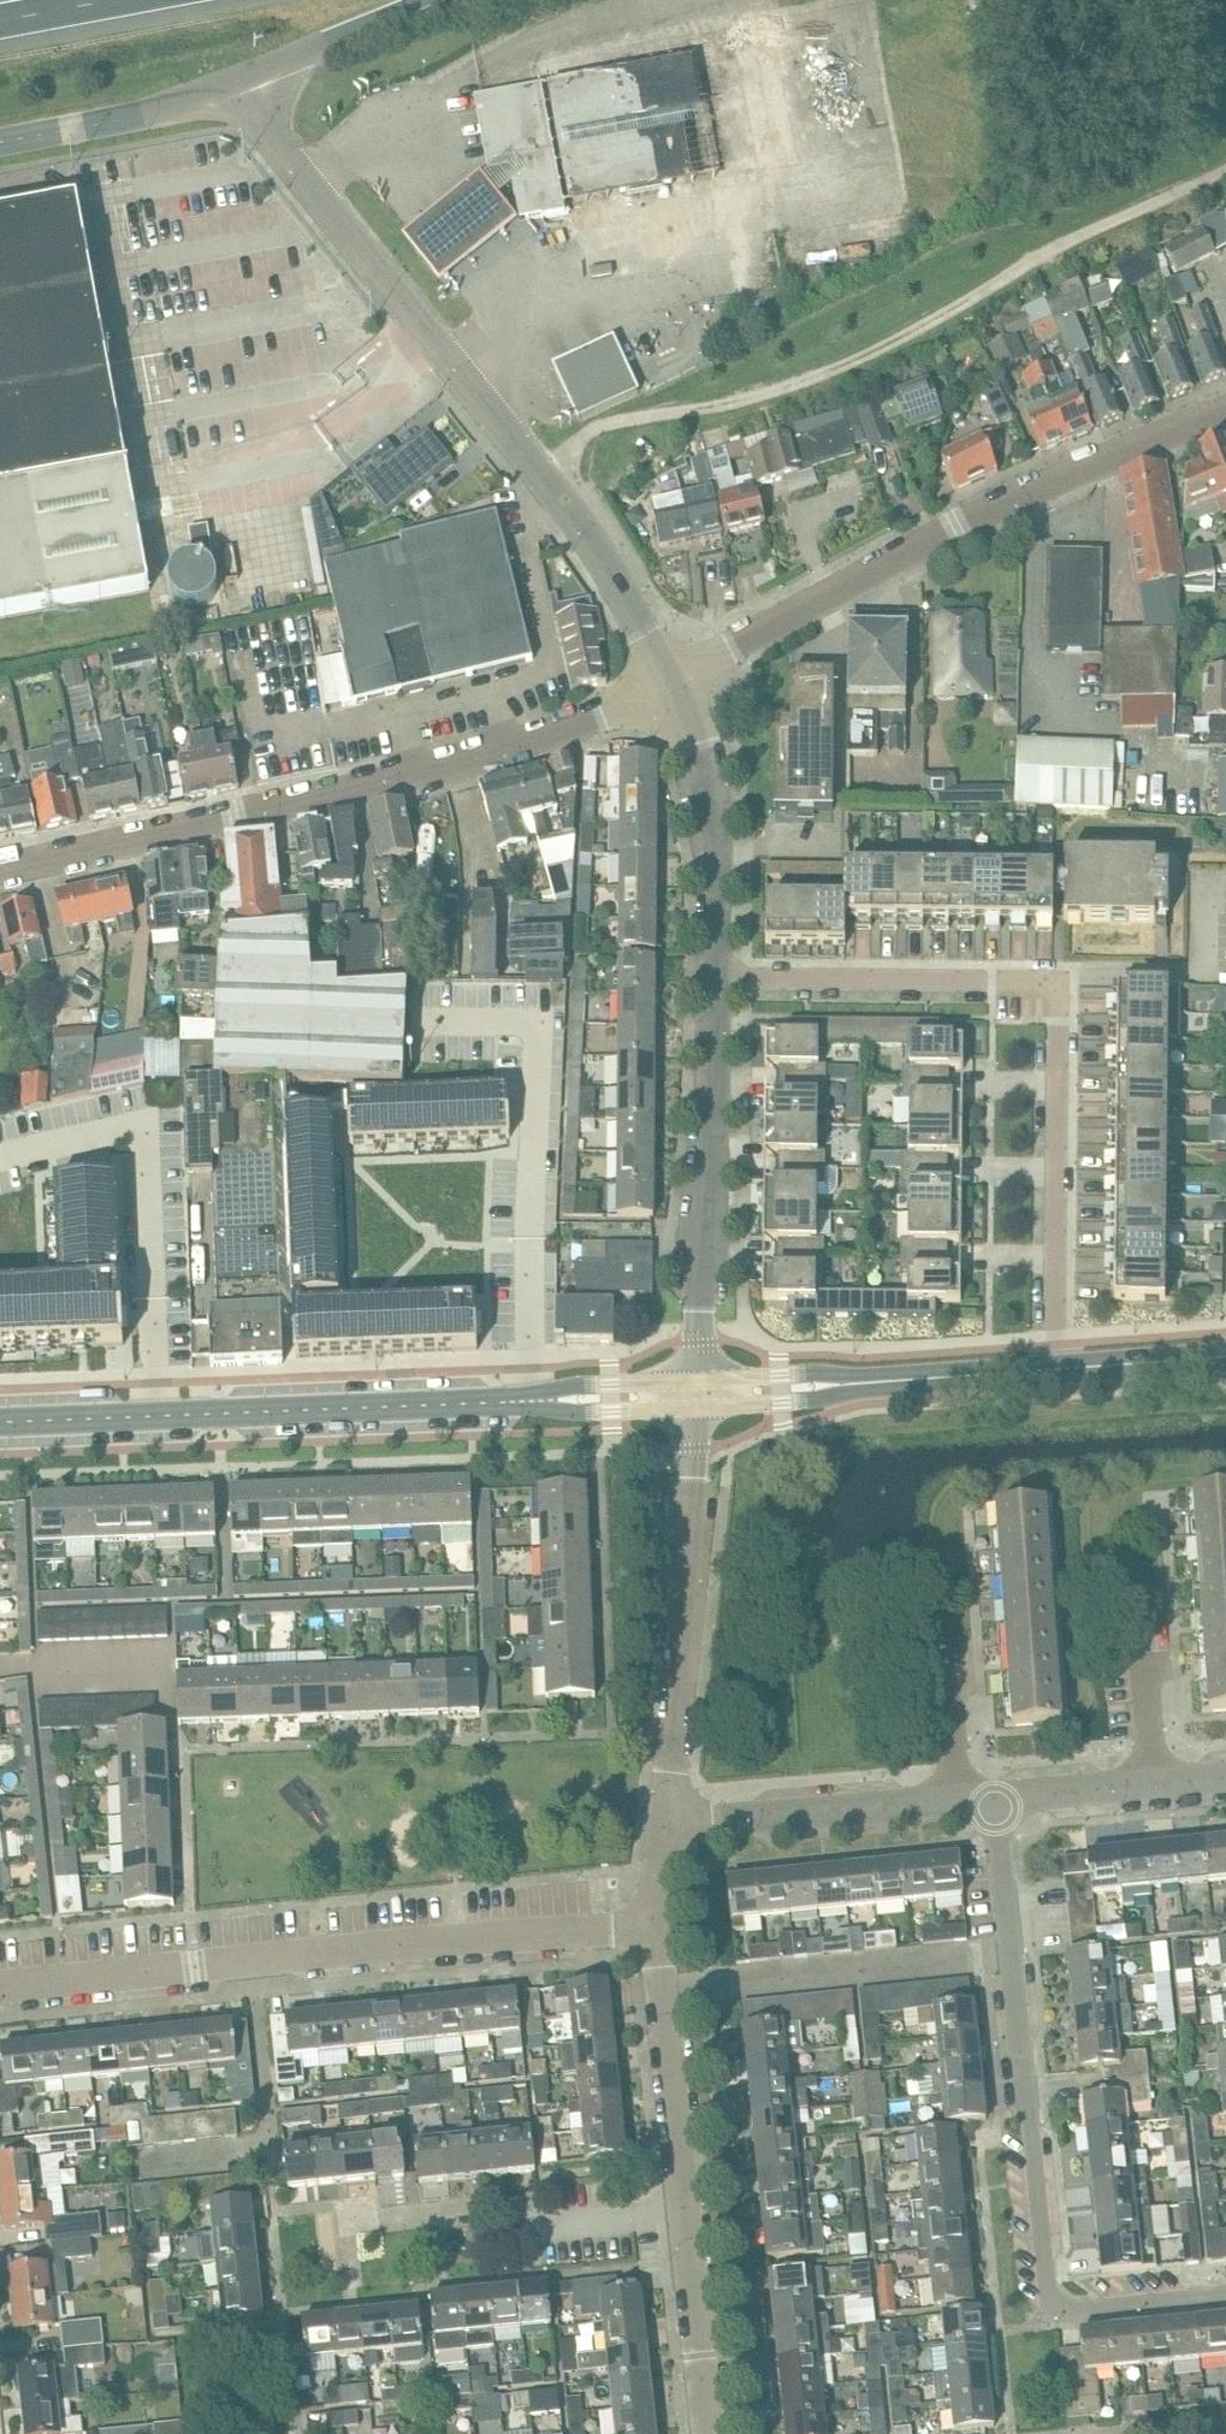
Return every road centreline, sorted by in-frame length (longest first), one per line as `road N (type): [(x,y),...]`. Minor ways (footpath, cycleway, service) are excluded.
road 1 (unclassified): [(666,679),(590,540),(229,81)]
road 2 (unclassified): [(0,1421),(697,1394)]
road 3 (residential): [(0,867),(445,764),(595,717),(666,679)]
road 4 (residential): [(0,1986),(400,1944),(656,1929)]
road 5 (residential): [(666,679),(955,525),(1225,409)]
road 6 (residential): [(1225,2269),(1050,2279),(1009,1955)]
road 7 (residential): [(708,2433),(660,1989)]
road 8 (residential): [(666,1822),(697,1394)]
road 9 (residential): [(697,1394),(714,977)]
road 10 (residential): [(1059,982),(1055,1368)]
road 11 (unclassified): [(697,1394),(1055,1368)]
road 12 (residential): [(660,1989),(1009,1955)]
road 13 (residential): [(714,977),(1059,982)]
road 14 (residential): [(714,977),(712,830),(699,750),(666,679)]
road 15 (residential): [(666,1822),(955,1799)]
road 16 (residential): [(1059,982),(1202,976),(1202,875)]
road 17 (secondary): [(0,140),(142,112),(229,81)]
road 18 (motorway): [(229,81),(417,0)]
road 19 (unclassified): [(1055,1368),(1225,1355)]
road 20 (residential): [(1009,1955),(995,1796)]
road 21 (residential): [(995,1796),(1151,1783)]
road 22 (residential): [(955,1799),(949,1667)]
road 23 (unclassified): [(1151,1783),(1141,1658)]

